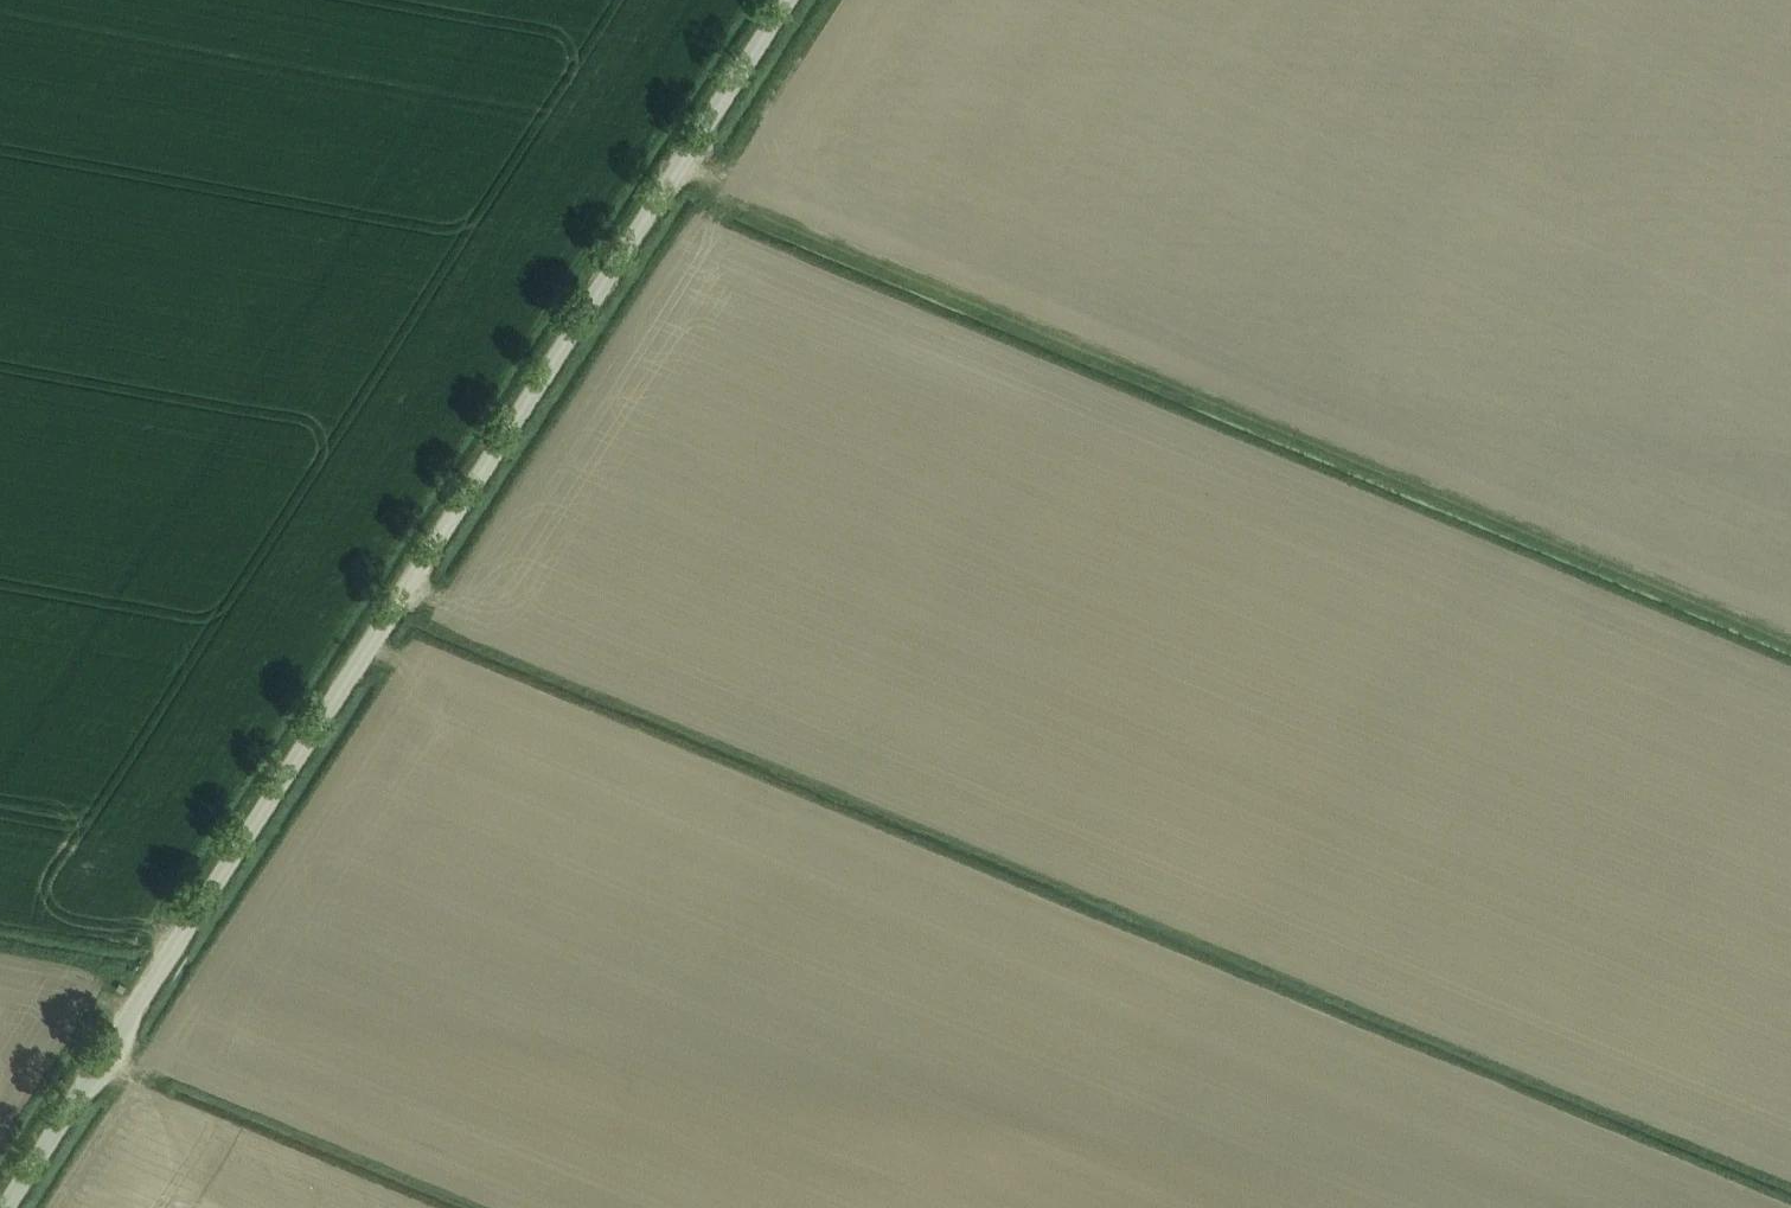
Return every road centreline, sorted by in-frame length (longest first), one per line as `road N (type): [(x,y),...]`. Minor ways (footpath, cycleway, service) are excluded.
road 1 (tertiary): [(8,1207),(788,0)]

